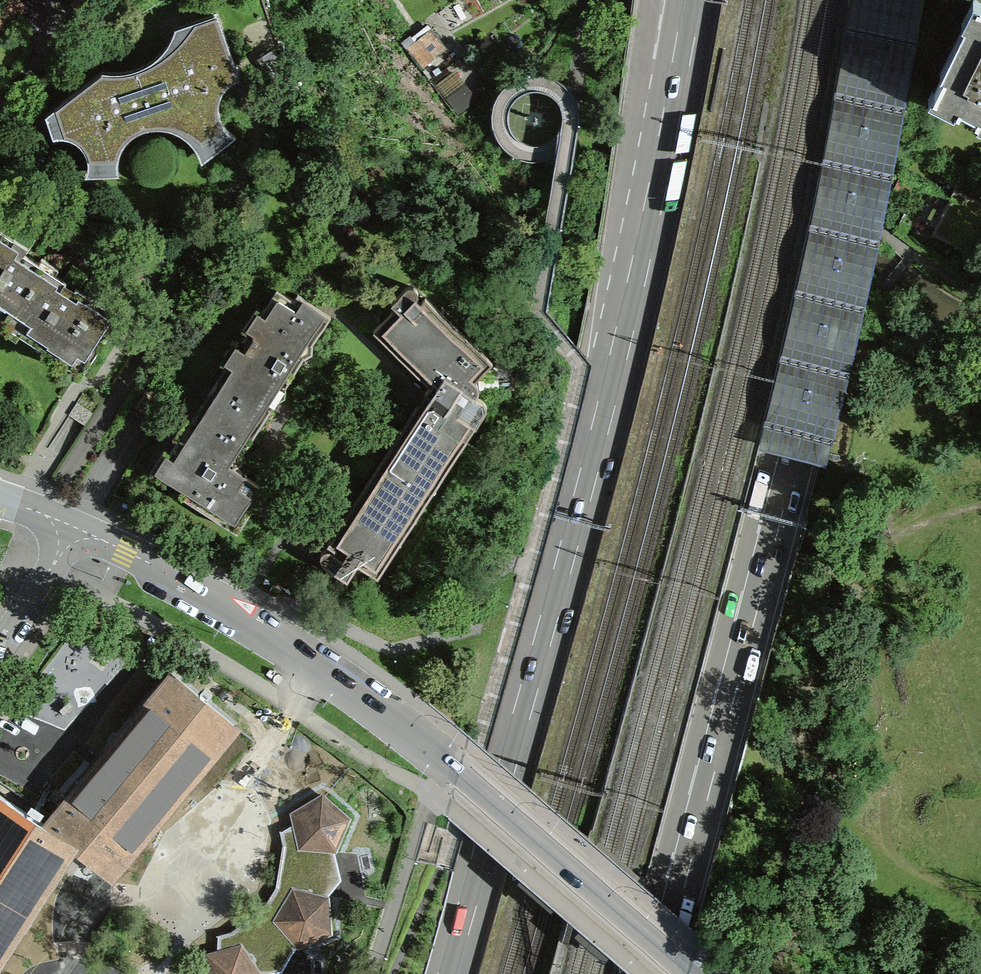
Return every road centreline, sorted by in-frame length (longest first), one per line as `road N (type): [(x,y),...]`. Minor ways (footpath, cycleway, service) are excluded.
road 1 (motorway): [(658,973),(829,302),(885,0)]
road 2 (motorway): [(656,196),(553,605),(447,973)]
road 3 (residential): [(696,973),(452,766),(346,687),(254,626),(77,534)]
road 4 (track): [(980,508),(892,538),(876,551),(862,626),(884,746),(885,825),(897,860),(980,902)]
road 5 (motorway): [(692,0),(656,196)]
road 6 (motorway): [(669,0),(656,196)]
road 7 (residential): [(77,534),(0,651)]

